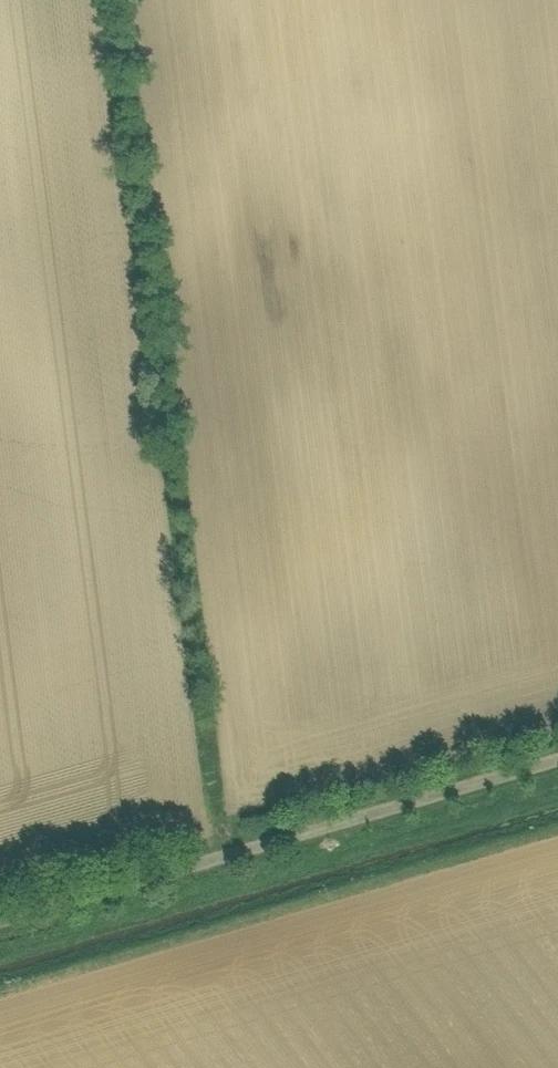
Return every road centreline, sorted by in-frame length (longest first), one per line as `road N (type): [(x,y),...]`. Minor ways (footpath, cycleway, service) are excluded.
road 1 (unclassified): [(557,745),(0,908)]

